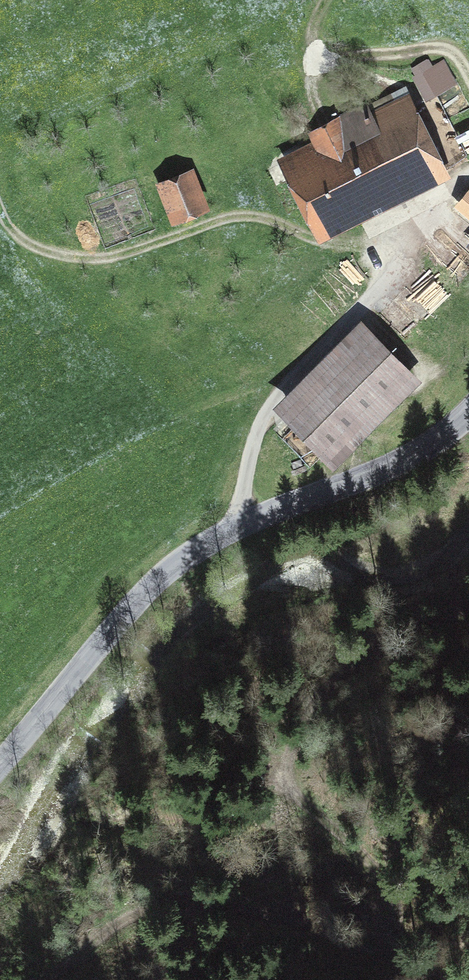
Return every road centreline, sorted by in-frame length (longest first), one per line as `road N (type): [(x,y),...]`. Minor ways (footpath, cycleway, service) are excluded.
road 1 (unclassified): [(468,414),(390,467),(231,528),(172,567),(0,759)]
road 2 (track): [(34,979),(144,904),(188,896),(285,917),(436,979)]
road 3 (track): [(0,208),(22,238),(59,255),(110,256),(214,219),(251,216),(382,272)]
road 4 (track): [(324,0),(315,33),(324,58),(428,102),(466,183)]
road 5 (track): [(324,58),(439,48),(457,55),(468,75)]

